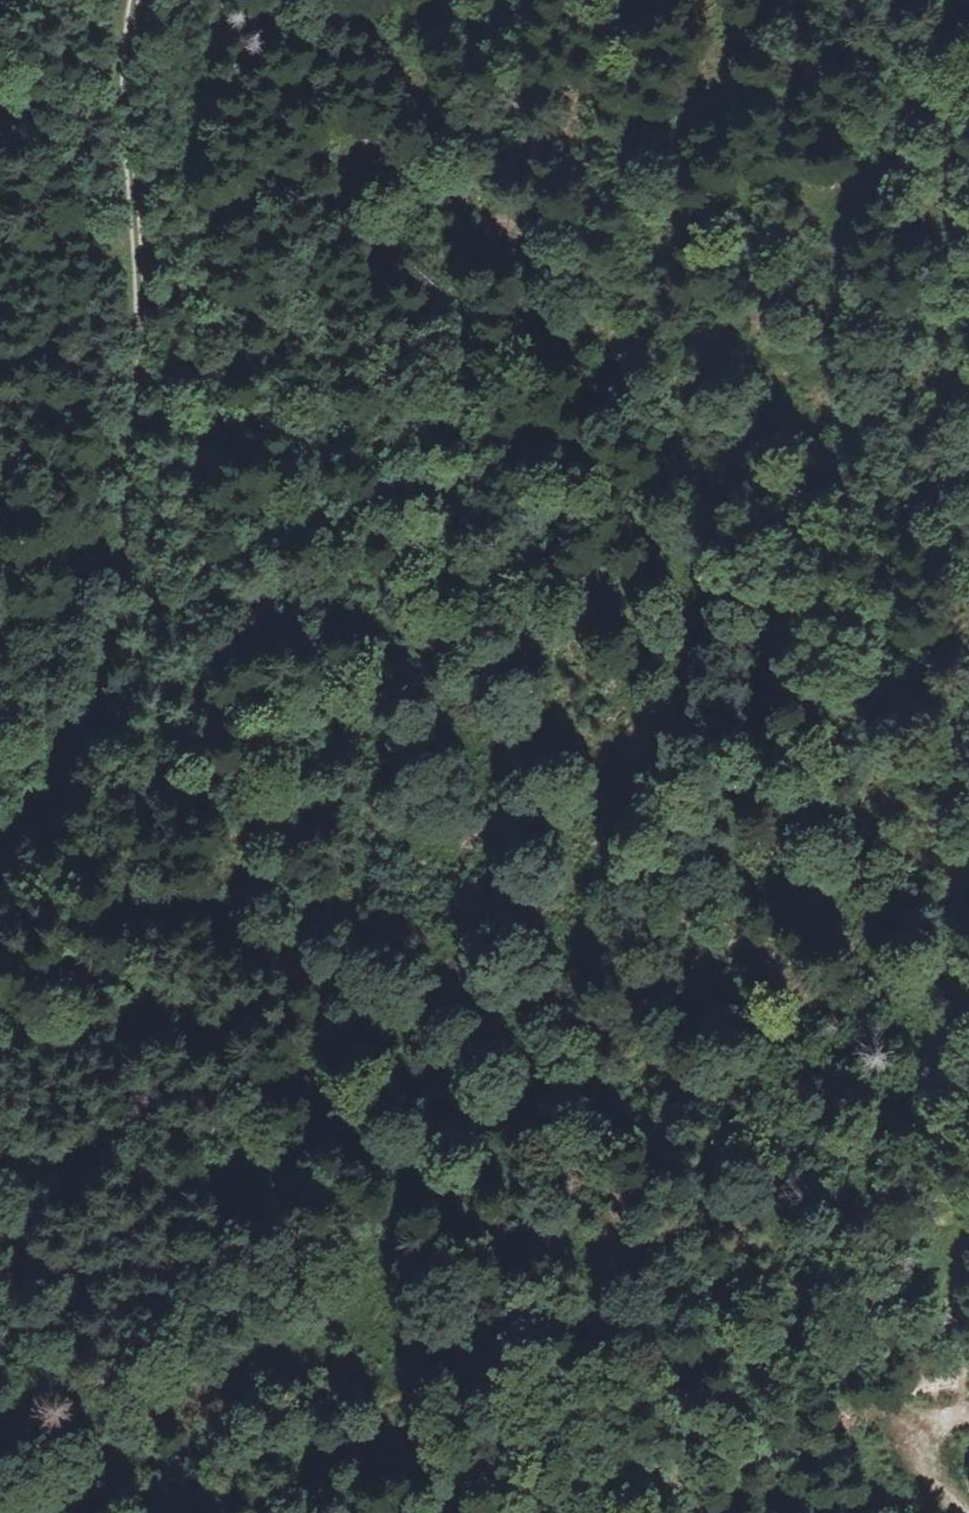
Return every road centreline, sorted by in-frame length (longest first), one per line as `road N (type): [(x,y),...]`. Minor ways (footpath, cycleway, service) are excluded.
road 1 (track): [(0,865),(63,812),(87,770),(140,496),(144,263),(128,88),(136,0)]
road 2 (track): [(968,1223),(958,1238),(956,1354),(941,1413)]
road 3 (track): [(968,1411),(941,1413),(920,1433),(917,1467),(951,1512)]

